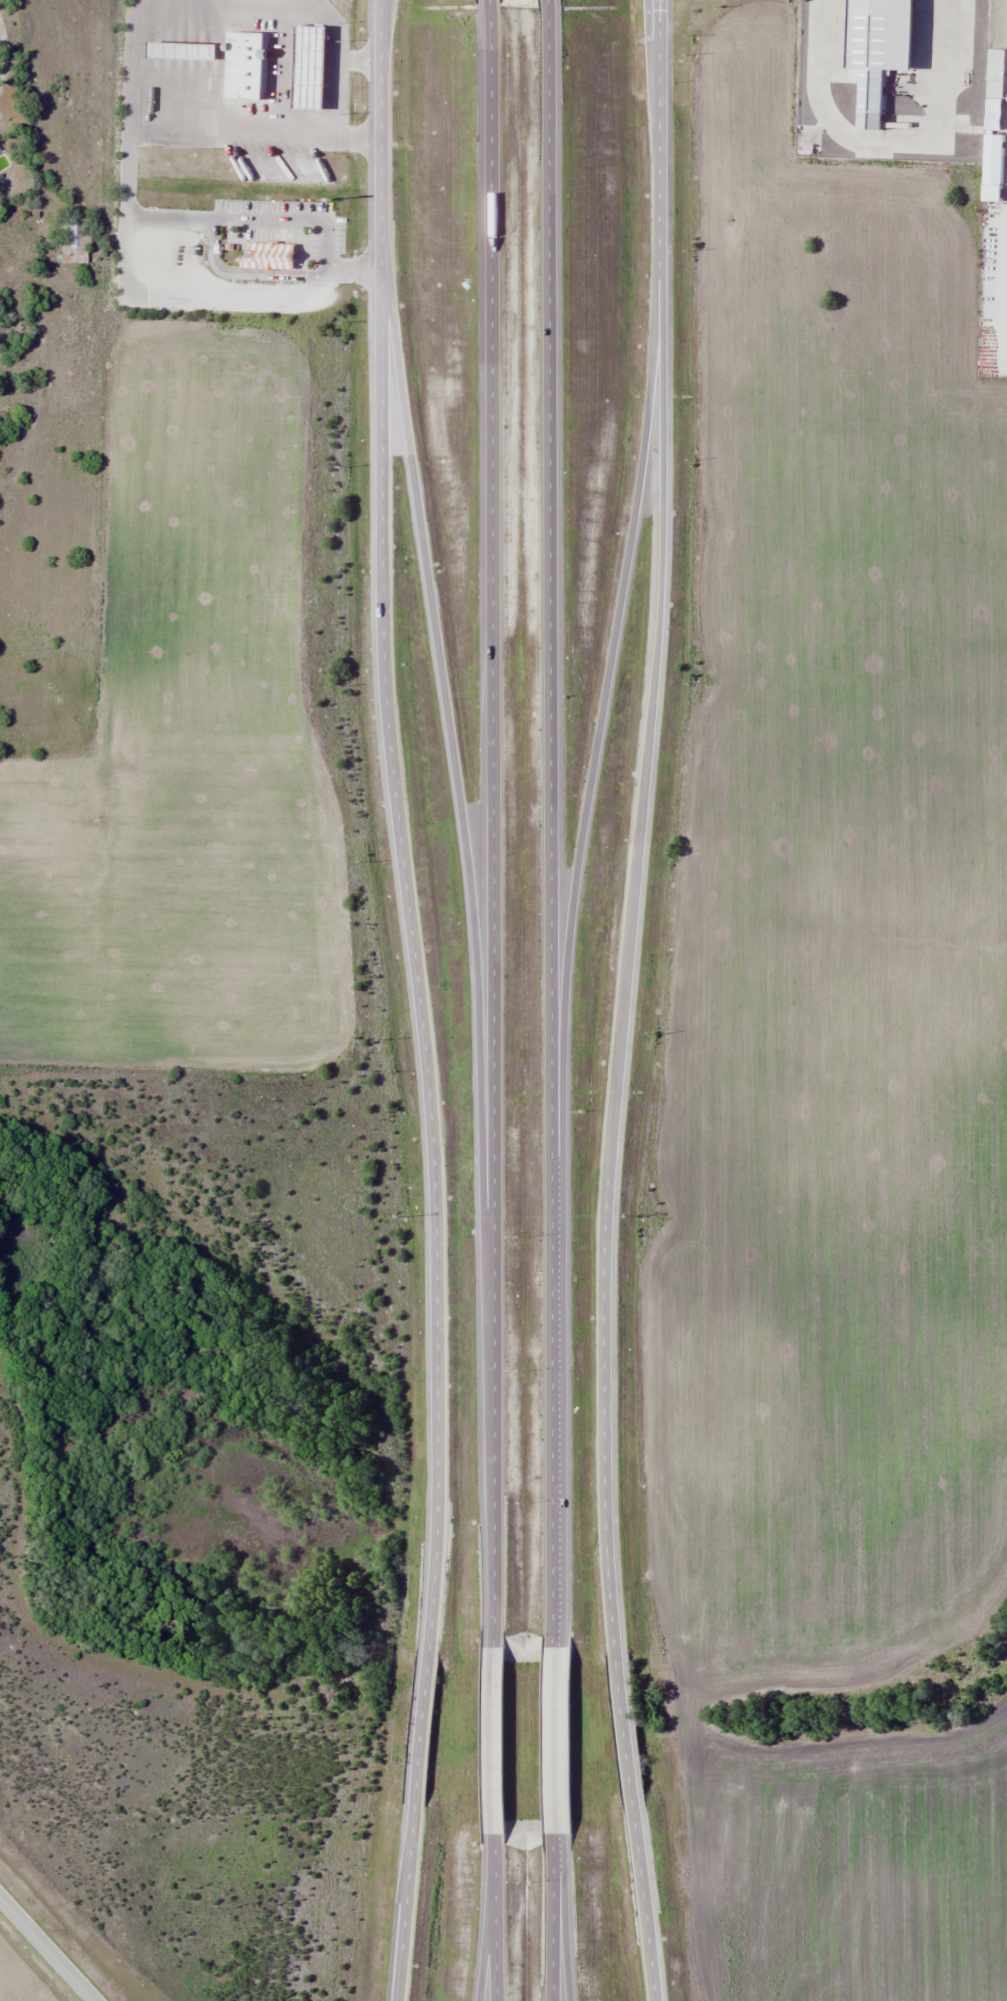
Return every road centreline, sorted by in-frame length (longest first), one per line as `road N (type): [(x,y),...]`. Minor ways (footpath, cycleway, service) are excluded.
road 1 (motorway): [(491,7),(494,1656)]
road 2 (motorway): [(553,1646),(550,7)]
road 3 (tertiary): [(381,0),(383,668),(432,1140),(437,1392)]
road 4 (tertiary): [(603,1274),(660,598),(661,0)]
road 5 (motorway): [(383,256),(471,896),(482,1201),(493,1228)]
road 6 (motorway): [(552,1157),(571,917),(640,480),(658,311)]
road 7 (tertiary): [(617,1659),(605,1504),(603,1274)]
road 8 (tertiary): [(437,1392),(425,1661)]
road 9 (tertiary): [(656,2000),(633,1796)]
road 10 (tertiary): [(415,1799),(397,2000)]
road 11 (motorway): [(553,1837),(553,1646)]
road 12 (motorway): [(494,1822),(496,2000)]
road 13 (motorway): [(494,1656),(494,1822)]
road 14 (motorway): [(551,2000),(553,1837)]
road 15 (tertiary): [(425,1661),(415,1799)]
road 16 (tertiary): [(633,1796),(617,1659)]
road 17 (motorway): [(495,1873),(479,2000)]

